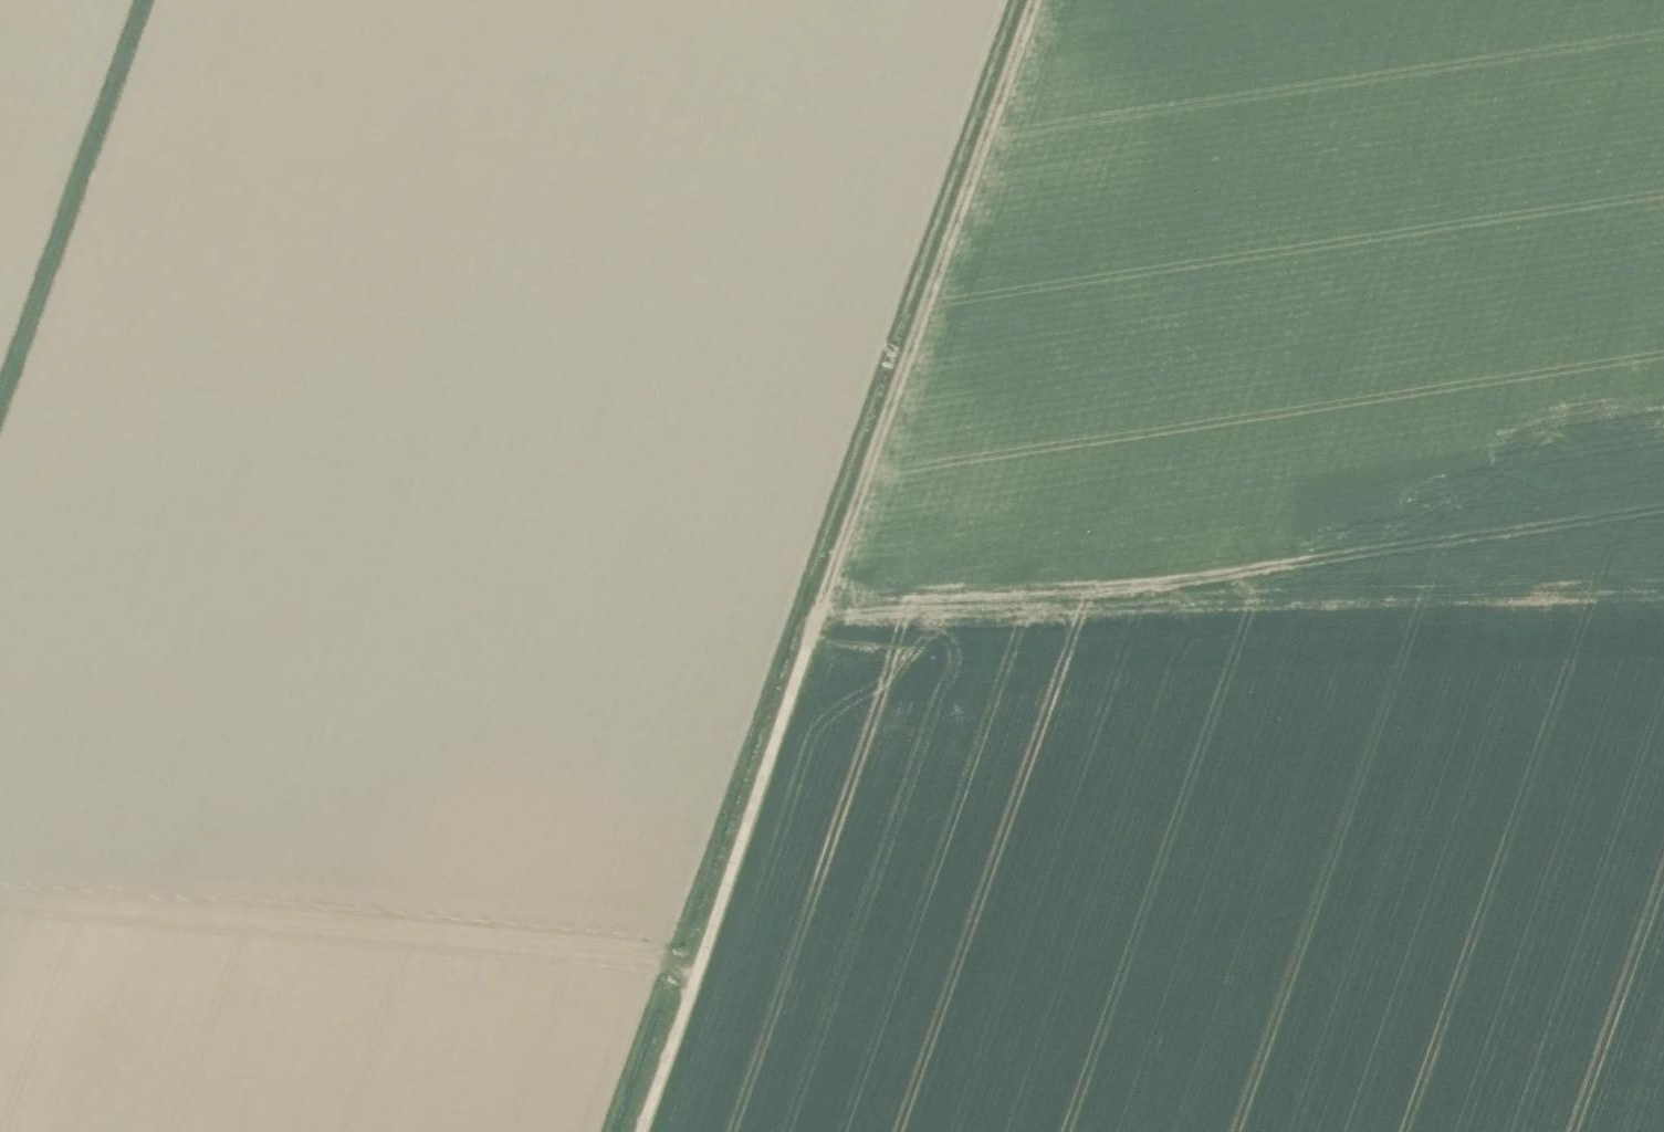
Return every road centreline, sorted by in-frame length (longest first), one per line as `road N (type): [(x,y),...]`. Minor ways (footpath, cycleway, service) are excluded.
road 1 (track): [(826,592),(636,1131)]

